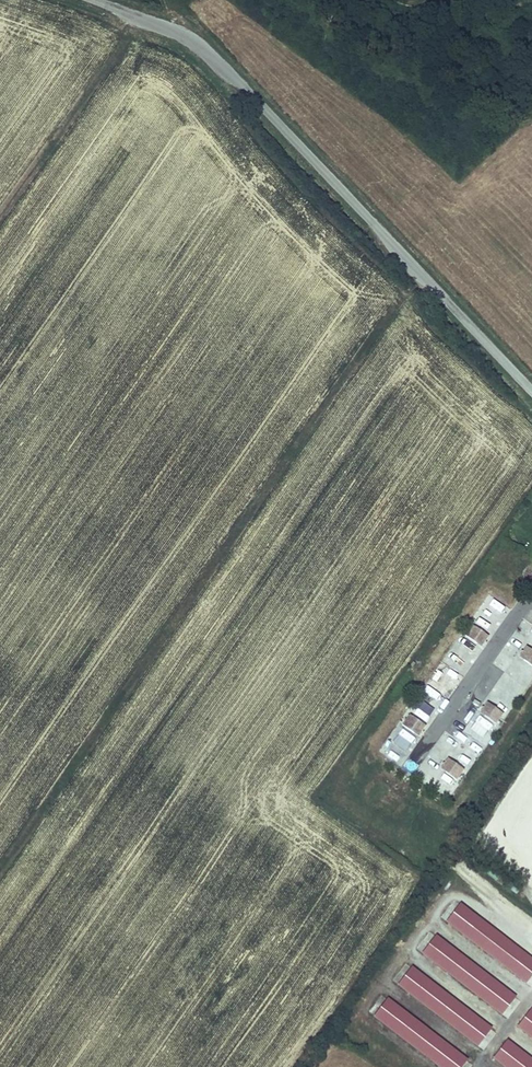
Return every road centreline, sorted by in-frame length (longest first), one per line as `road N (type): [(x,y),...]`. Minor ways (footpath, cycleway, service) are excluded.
road 1 (unclassified): [(531,392),(203,49),(91,0)]

